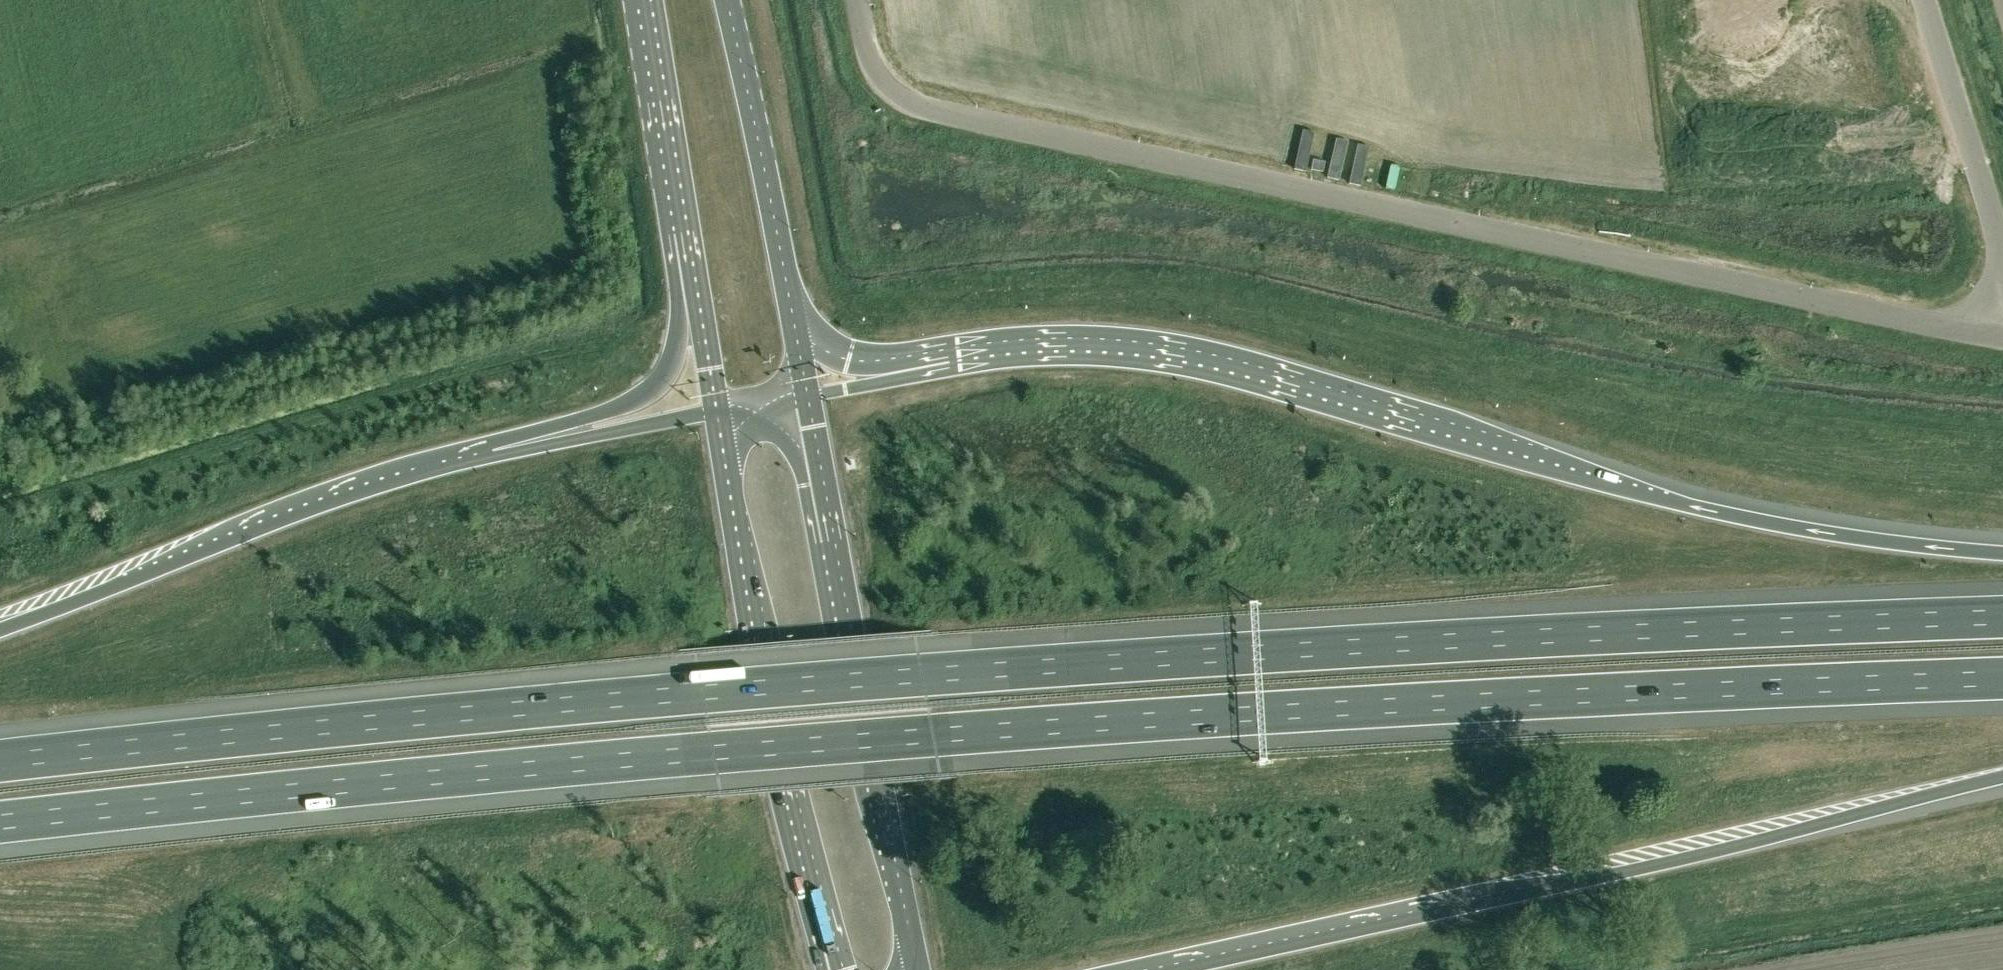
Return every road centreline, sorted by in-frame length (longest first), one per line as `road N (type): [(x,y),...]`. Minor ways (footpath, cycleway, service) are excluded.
road 1 (motorway): [(2002,617),(1510,637),(921,675),(0,762)]
road 2 (motorway): [(0,822),(931,736),(2002,679)]
road 3 (unclassified): [(860,0),(884,83),(925,109),(2002,340)]
road 4 (motorway): [(2002,553),(1679,504),(1195,360),(1039,349),(922,368)]
road 5 (motorway): [(1149,969),(1599,863),(2002,780)]
road 6 (track): [(626,337),(0,522)]
road 7 (primary): [(918,969),(806,395)]
road 8 (primary): [(717,411),(748,642),(824,969)]
road 9 (motorway): [(493,455),(356,493),(0,630)]
road 10 (motorway): [(688,231),(677,339),(657,378),(630,402),(493,455)]
road 11 (primary): [(791,317),(727,0)]
road 12 (unclassified): [(2002,232),(1929,0)]
road 13 (primary): [(651,0),(688,231)]
road 14 (motorway): [(717,411),(493,455)]
road 15 (primary): [(688,231),(717,411)]
road 16 (motorway): [(922,368),(832,349),(791,317)]

